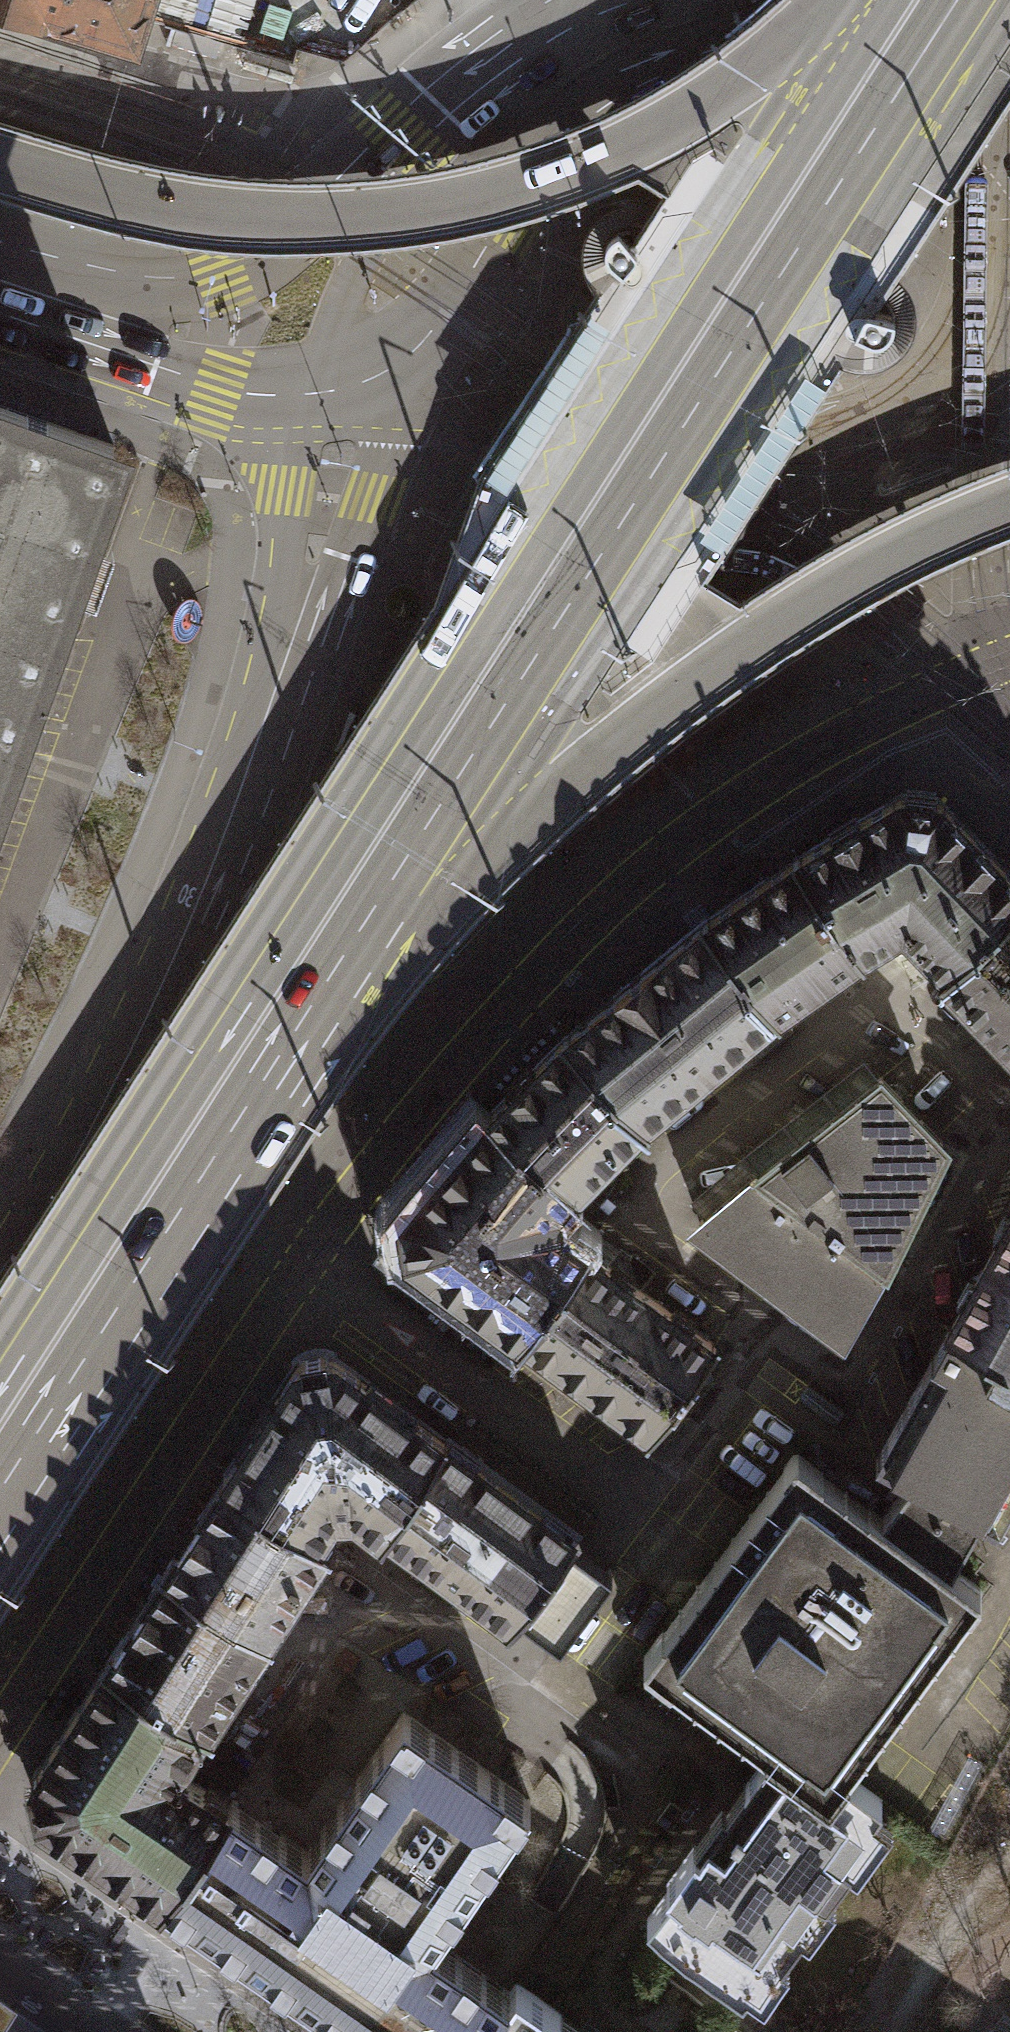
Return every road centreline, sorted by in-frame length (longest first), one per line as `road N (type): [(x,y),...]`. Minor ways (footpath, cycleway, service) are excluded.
road 1 (primary): [(890,0),(0,1381)]
road 2 (primary): [(402,896),(980,0)]
road 3 (primary): [(831,0),(729,84),(631,149),(503,194),(270,222),(139,205),(0,163)]
road 4 (primary): [(0,1524),(402,896)]
road 5 (tertiary): [(402,896),(787,618),(870,567),(1009,504)]
road 6 (tertiary): [(424,342),(560,142),(624,96),(735,44),(847,26)]
road 7 (tertiary): [(249,766),(159,992),(80,1139),(0,1261)]
road 8 (tertiary): [(249,766),(353,560),(424,342)]
road 9 (tertiary): [(368,178),(217,274),(151,278),(0,234)]
road 10 (tertiary): [(310,394),(249,766)]
road 11 (tertiary): [(0,313),(218,387),(310,394)]
road 12 (tertiary): [(583,0),(494,50),(368,178)]
road 13 (tertiary): [(368,178),(310,394)]
road 14 (tertiary): [(847,26),(909,67),(1009,164)]
road 15 (tertiary): [(1009,91),(904,5)]
road 16 (tertiary): [(310,394),(388,372),(424,342)]
road 17 (residential): [(0,1961),(101,2031)]

